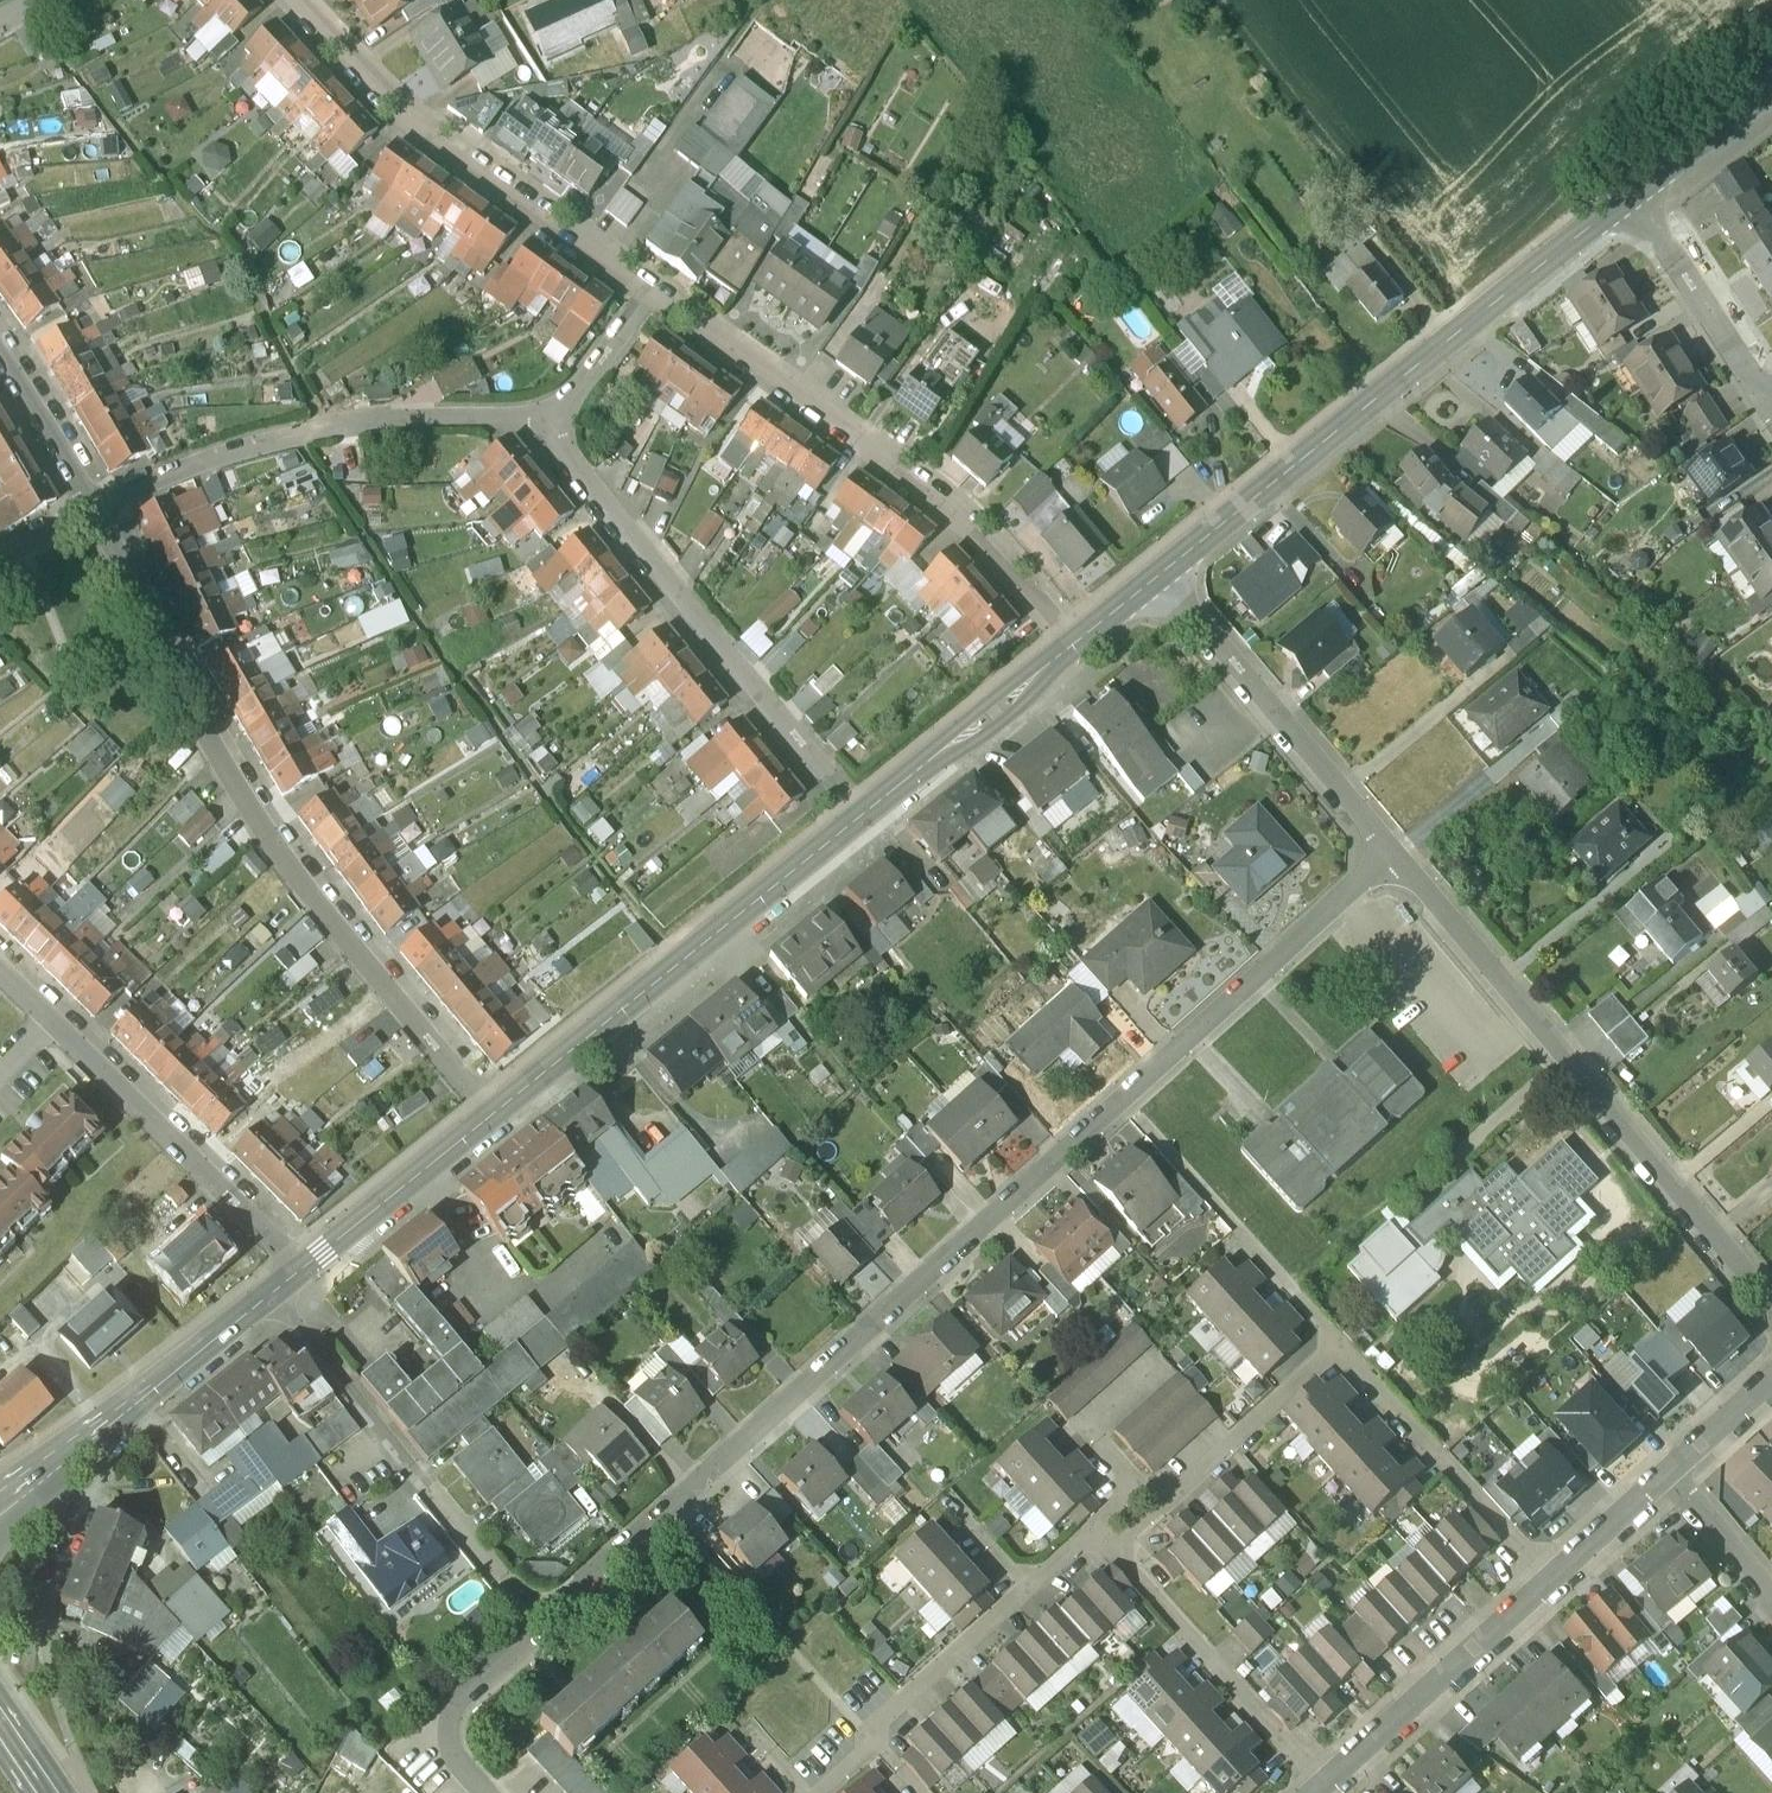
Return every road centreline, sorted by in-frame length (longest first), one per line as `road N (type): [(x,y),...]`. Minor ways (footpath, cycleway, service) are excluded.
road 1 (residential): [(1397,857),(463,1698),(453,1746),(484,1792)]
road 2 (residential): [(501,1109),(284,860),(98,507)]
road 3 (residential): [(1114,1551),(1341,1345),(1553,1580)]
road 4 (residential): [(1397,857),(1771,1312)]
road 5 (residential): [(1072,646),(990,541),(649,293)]
road 6 (residential): [(547,416),(861,813)]
road 7 (secondary): [(1160,572),(1531,278)]
road 8 (secondary): [(501,1109),(861,813)]
road 9 (residential): [(547,416),(294,434),(98,507)]
road 10 (residential): [(649,293),(472,163),(294,0)]
road 11 (secondary): [(0,1508),(307,1266)]
road 12 (residential): [(1160,572),(1397,857)]
road 13 (residential): [(307,1266),(71,1025)]
road 14 (residential): [(872,1738),(1094,1530),(1114,1551)]
road 15 (residential): [(1321,1790),(1114,1551)]
road 16 (residential): [(1321,1790),(1553,1580)]
road 17 (secondary): [(861,813),(1072,646)]
road 18 (secondary): [(307,1266),(501,1109)]
road 19 (residential): [(1771,394),(1640,190)]
road 20 (residential): [(98,507),(0,354)]
road 21 (residential): [(1663,1472),(1771,1607)]
road 22 (secondary): [(1771,92),(1640,190)]
road 23 (residential): [(649,293),(593,377),(547,416)]
road 24 (residential): [(1553,1580),(1663,1472)]
road 25 (residential): [(1663,1472),(1771,1375)]
road 26 (secondary): [(1640,190),(1531,278)]

